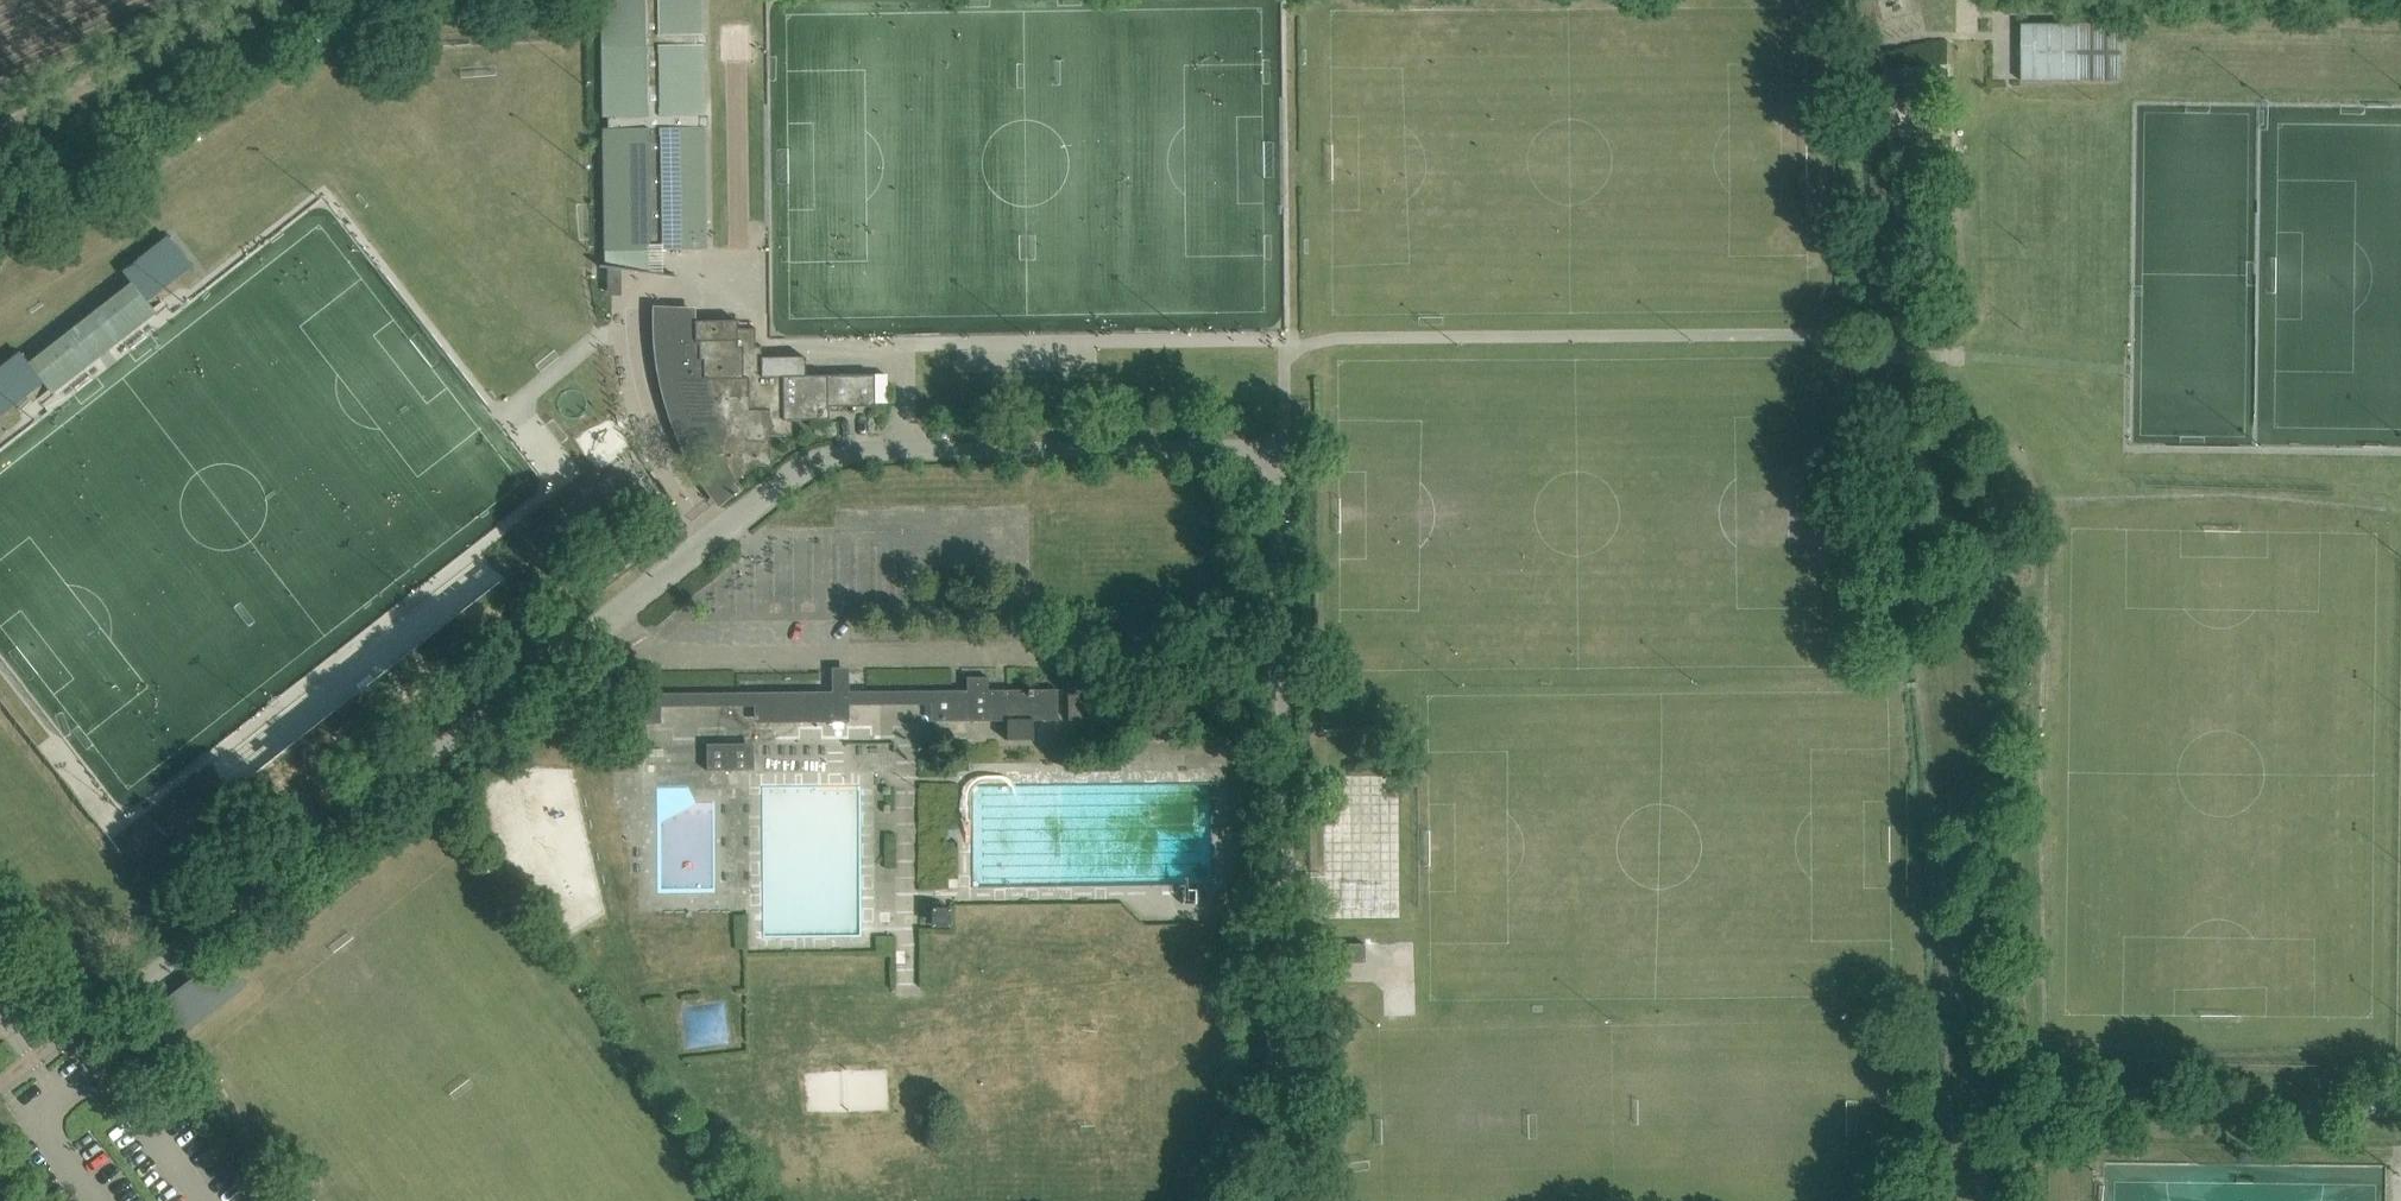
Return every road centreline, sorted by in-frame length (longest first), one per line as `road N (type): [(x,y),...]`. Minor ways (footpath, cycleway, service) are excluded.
road 1 (track): [(271,0),(0,138)]

